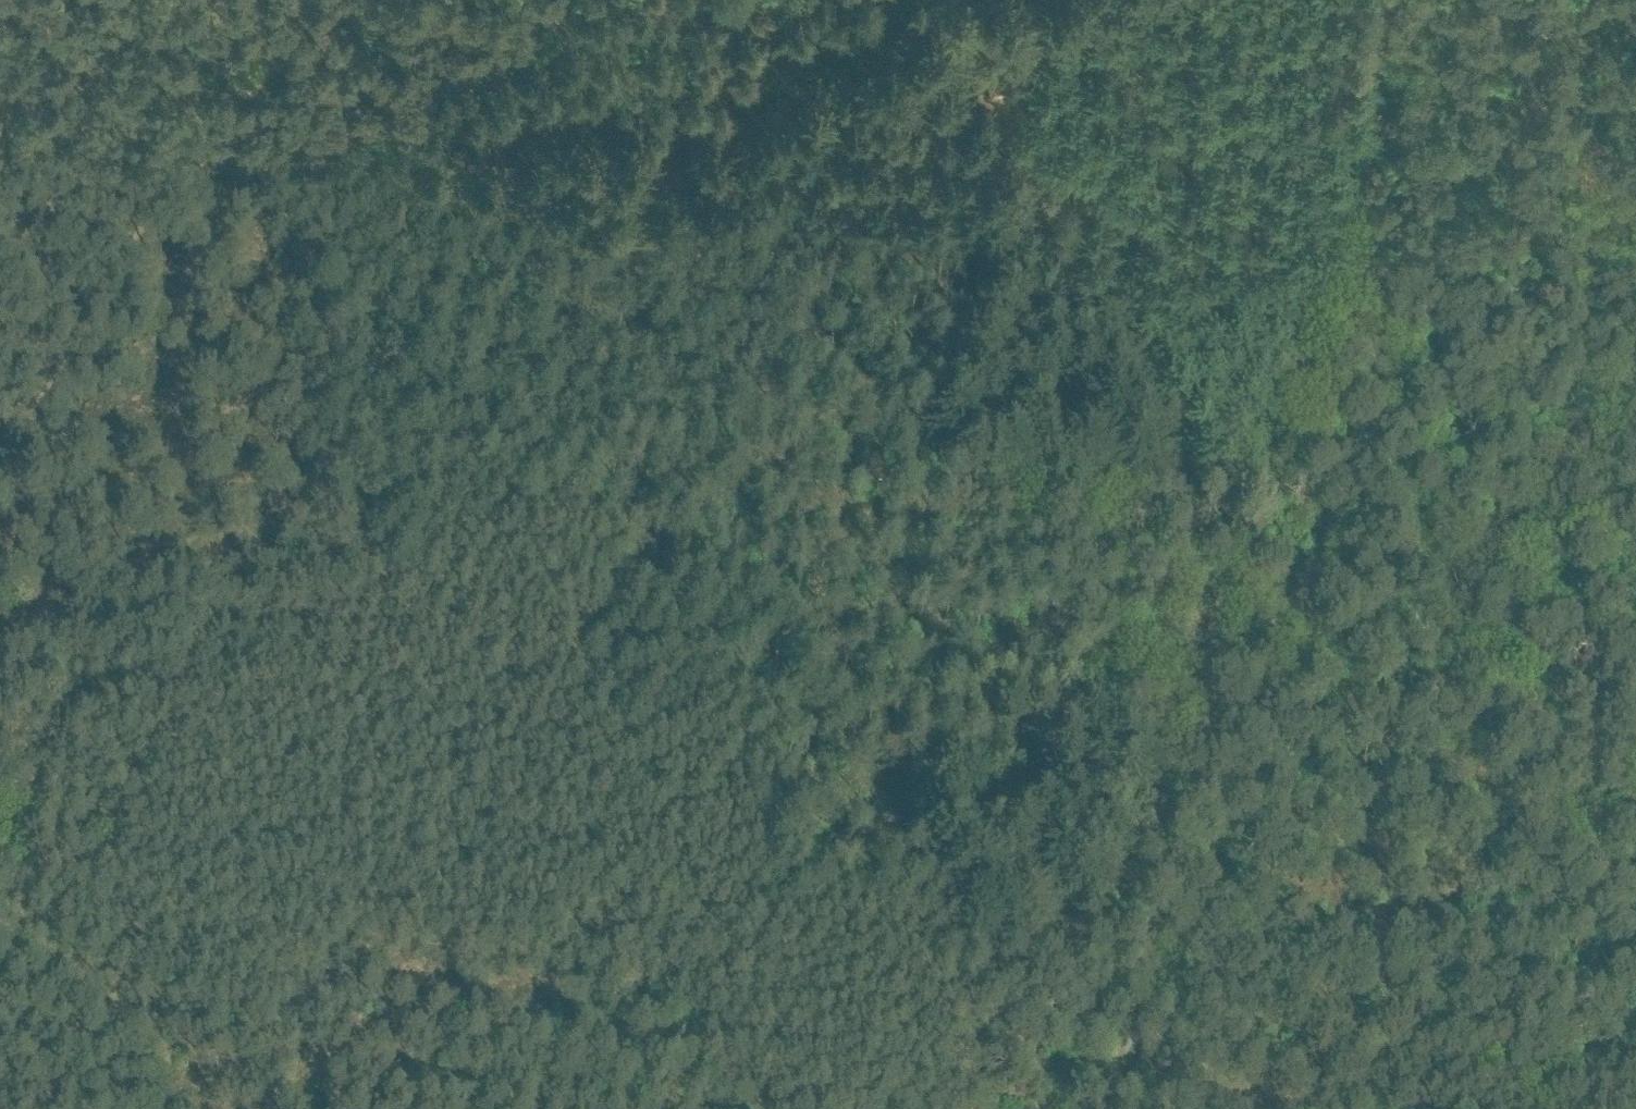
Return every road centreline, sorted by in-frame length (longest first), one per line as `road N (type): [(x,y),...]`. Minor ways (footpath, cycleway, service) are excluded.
road 1 (track): [(949,0),(1161,490),(1224,577),(1271,623)]

